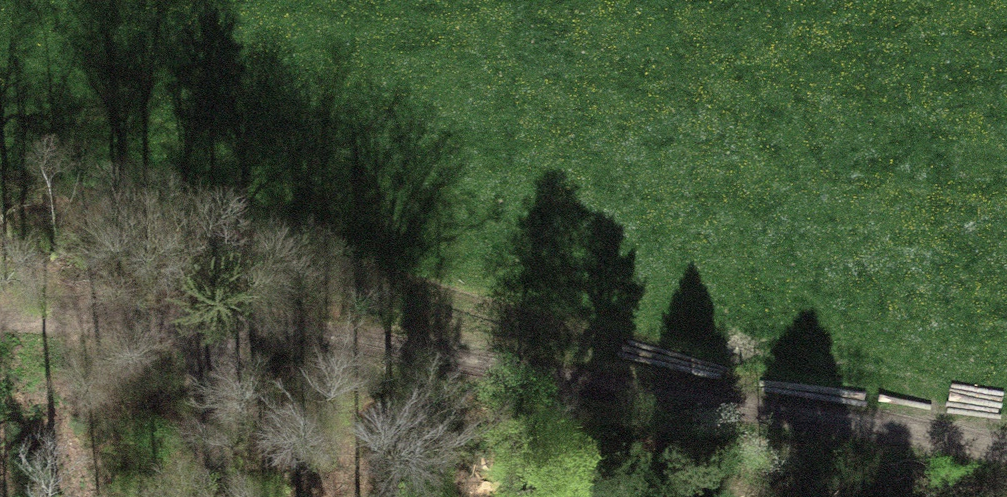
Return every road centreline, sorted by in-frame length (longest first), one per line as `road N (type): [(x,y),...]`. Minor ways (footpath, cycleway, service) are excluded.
road 1 (track): [(1006,468),(727,406),(0,157)]
road 2 (track): [(0,311),(223,322),(727,406)]

